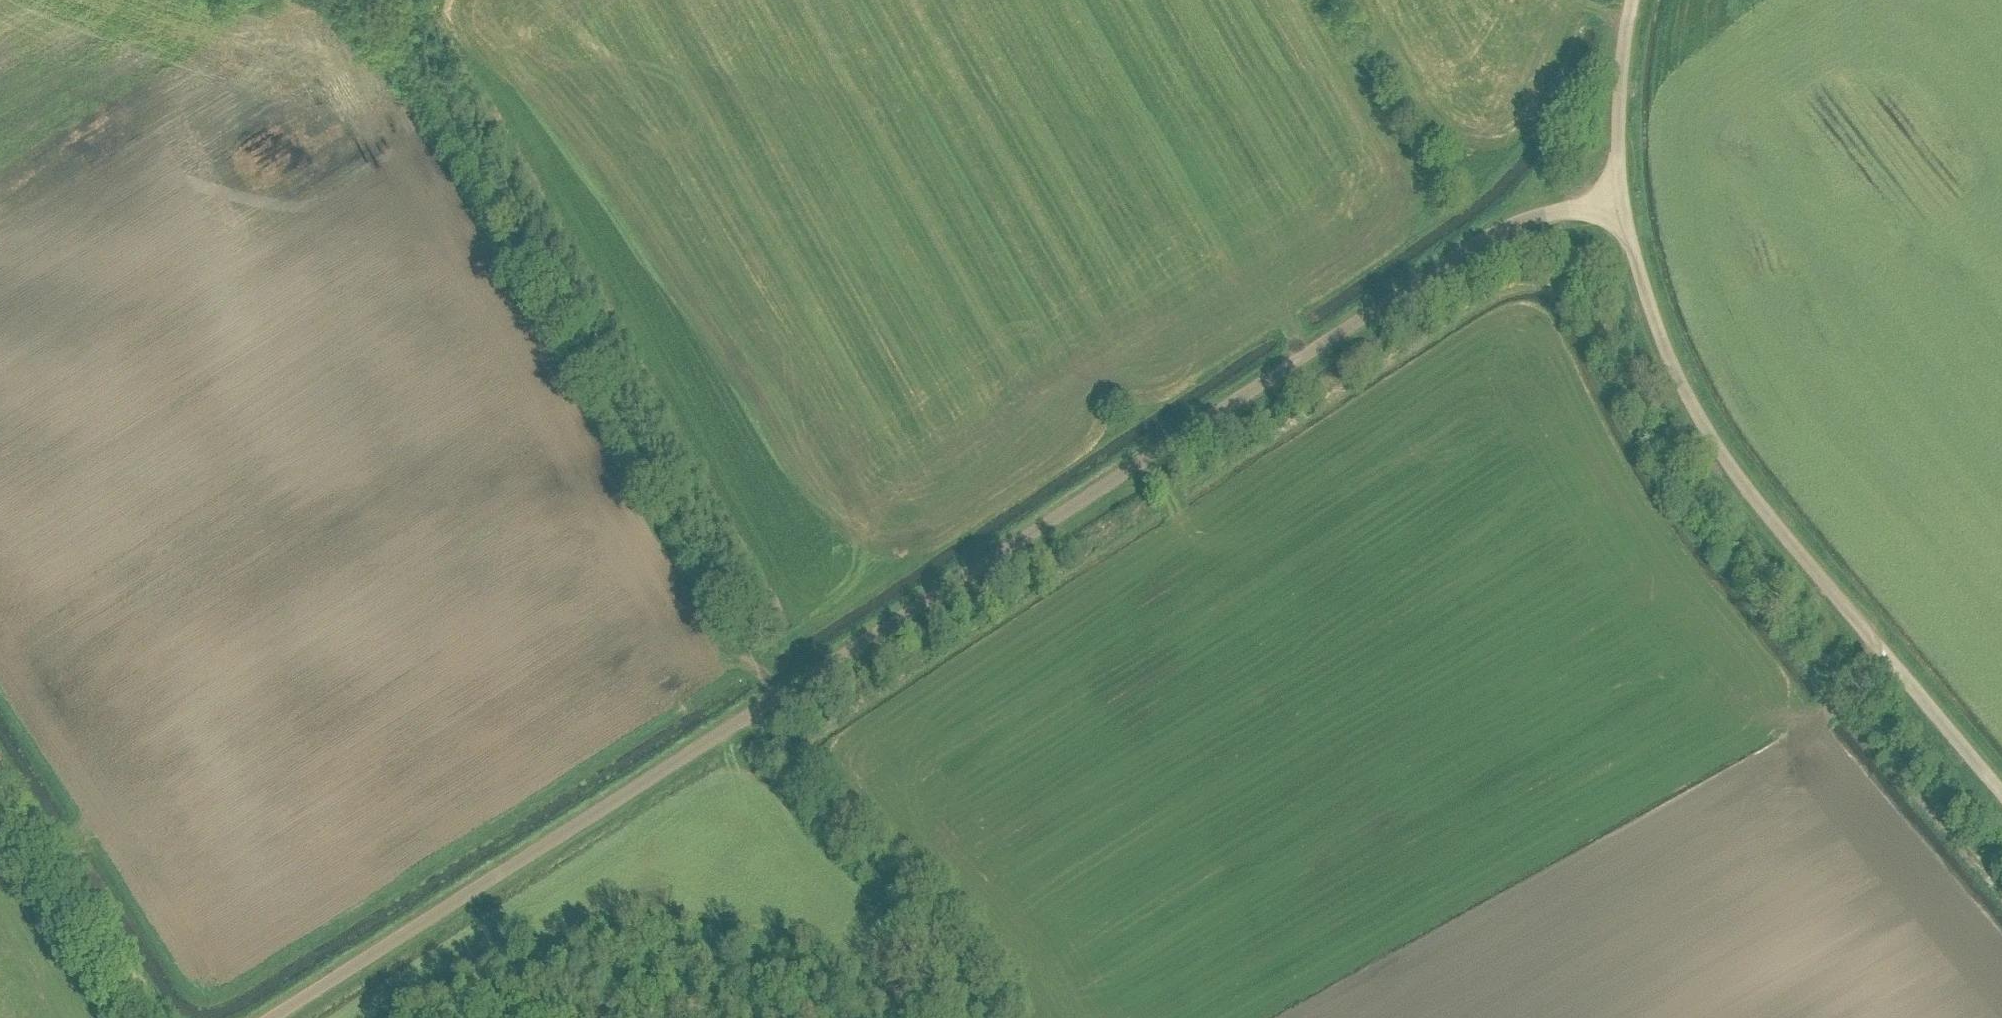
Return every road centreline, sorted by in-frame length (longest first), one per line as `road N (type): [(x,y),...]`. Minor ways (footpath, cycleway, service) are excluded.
road 1 (unclassified): [(274,1017),(1480,244),(1536,221),(1622,204)]
road 2 (track): [(779,697),(412,52),(397,0)]
road 3 (unclassified): [(2001,795),(1735,477),(1684,393),(1655,323),(1622,204)]
road 4 (track): [(952,1017),(947,974),(919,918),(837,834),(754,713)]
road 5 (track): [(0,774),(153,1017)]
road 6 (unclassified): [(1622,204),(1619,83),(1632,0)]

